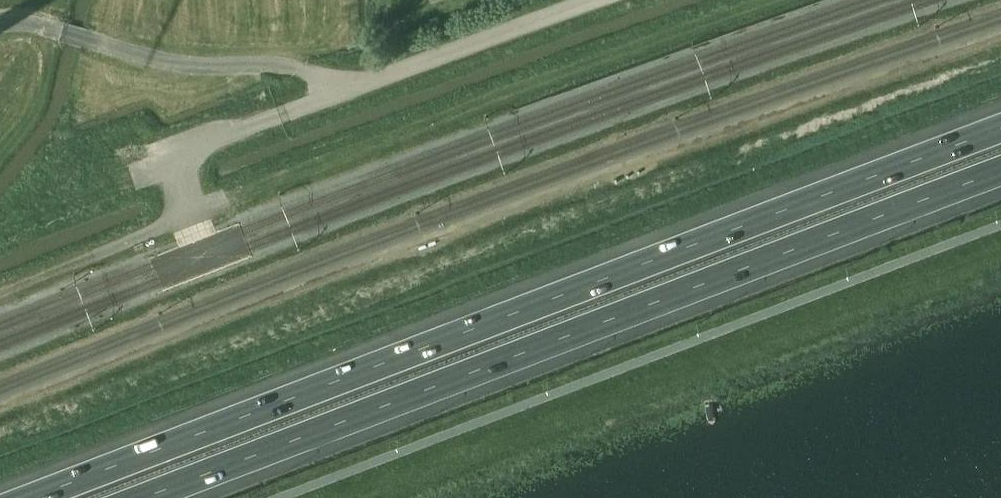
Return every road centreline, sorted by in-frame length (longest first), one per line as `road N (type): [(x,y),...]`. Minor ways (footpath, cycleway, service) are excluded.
road 1 (motorway): [(1000,125),(27,497)]
road 2 (motorway): [(137,497),(1000,169)]
road 3 (unclassified): [(280,113),(584,0)]

